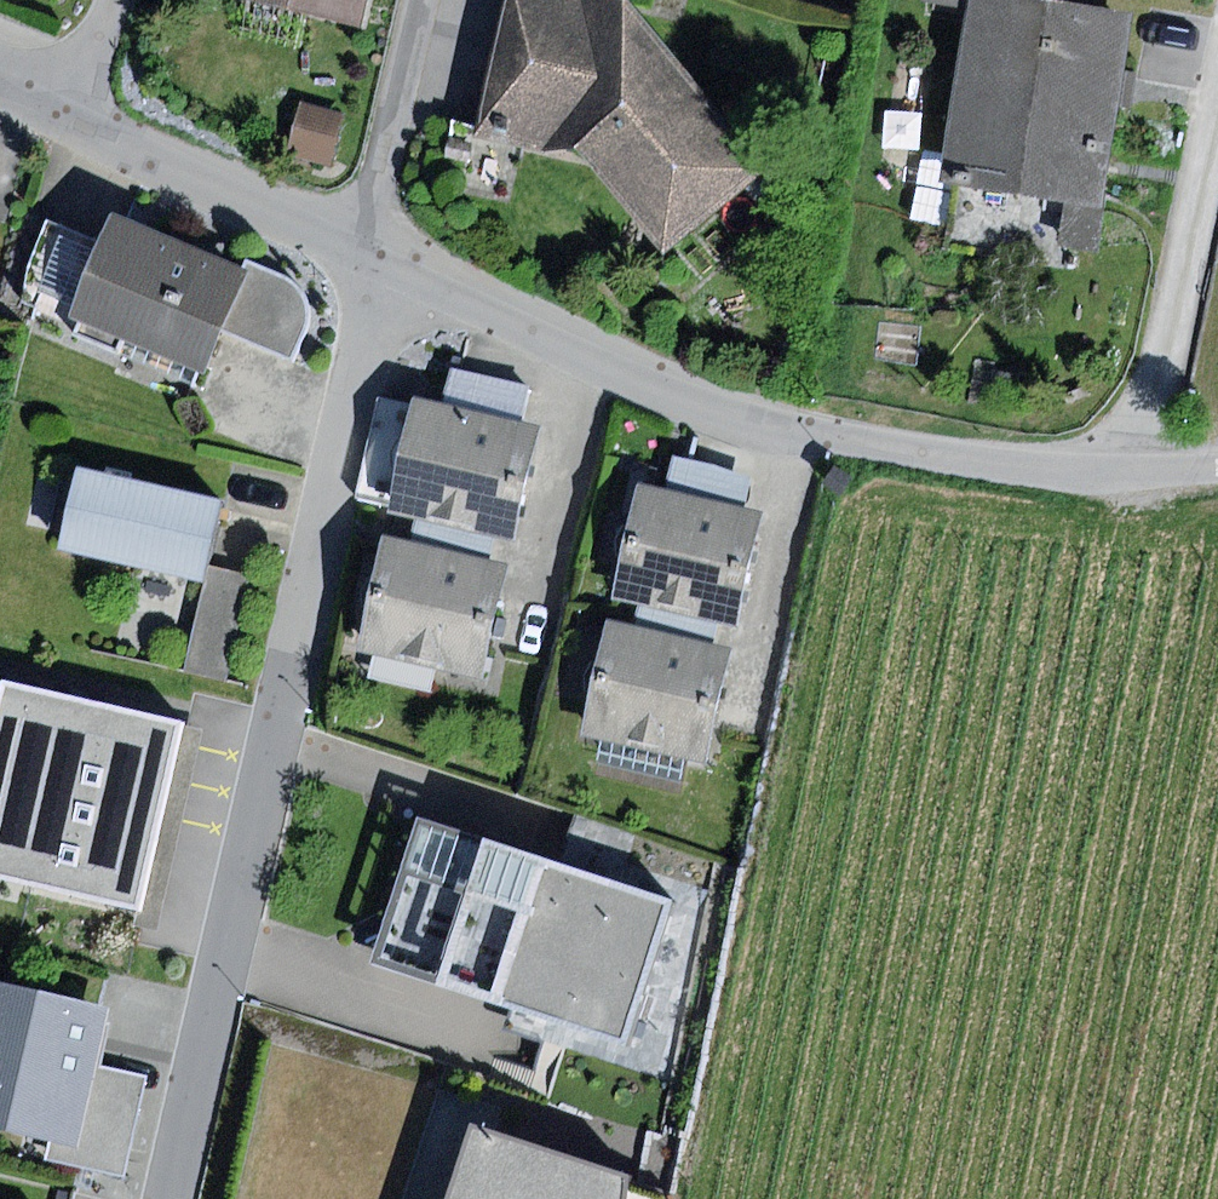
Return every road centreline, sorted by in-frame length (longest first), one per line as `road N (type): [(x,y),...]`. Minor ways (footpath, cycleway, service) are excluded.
road 1 (residential): [(390,266),(171,1198)]
road 2 (residential): [(1130,480),(784,431),(390,266)]
road 3 (residential): [(363,251),(75,99)]
road 4 (residential): [(420,0),(363,251)]

